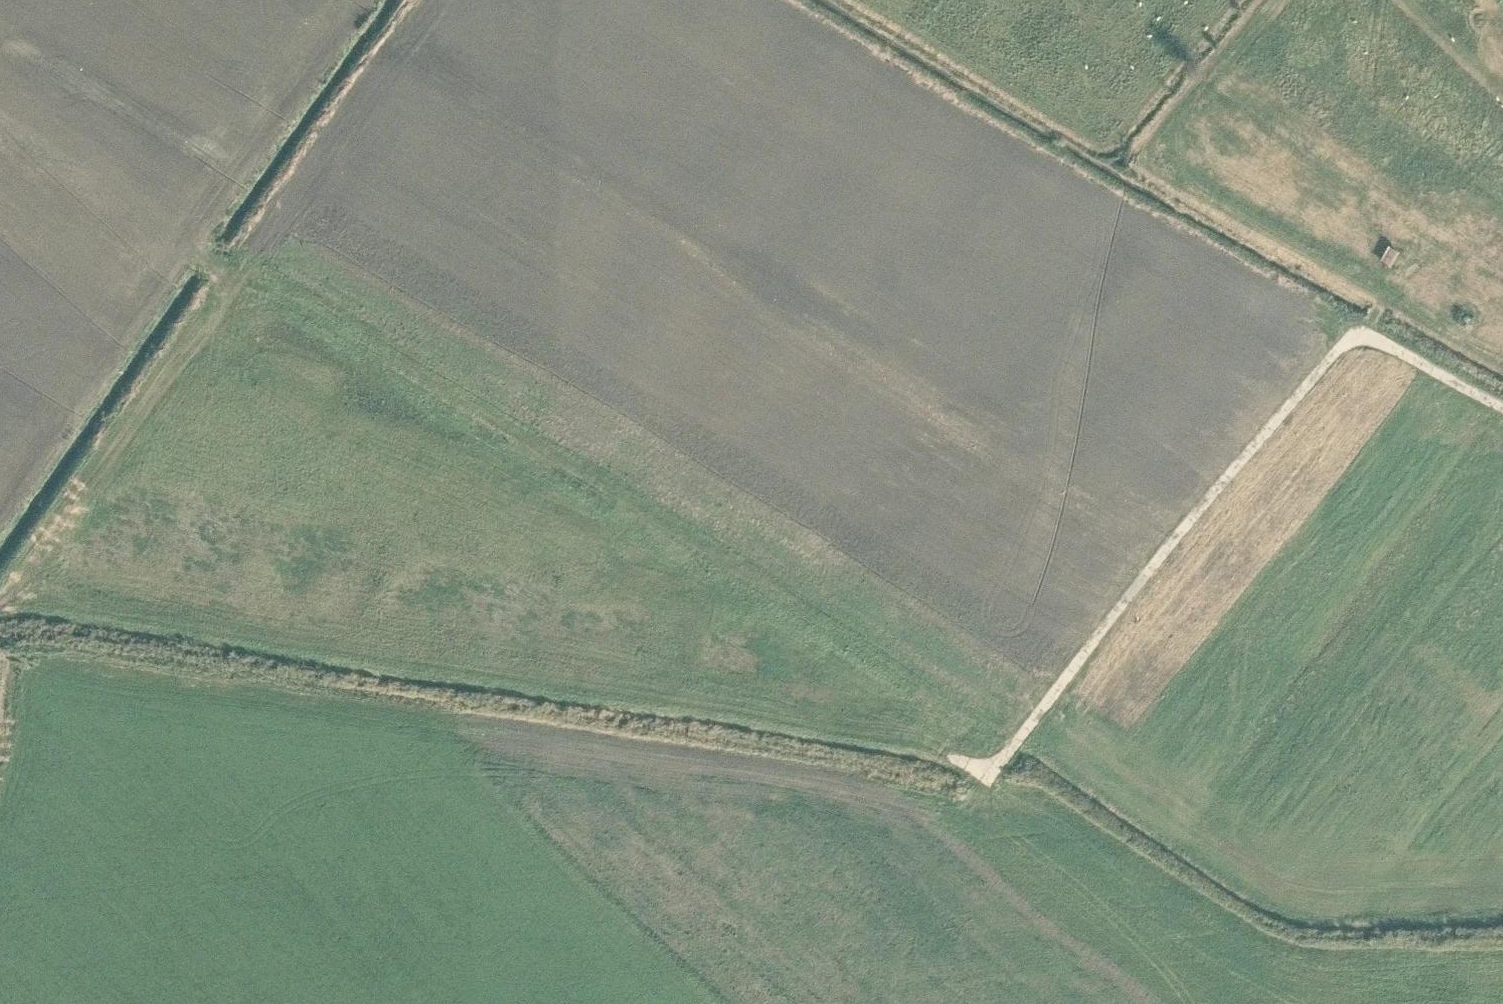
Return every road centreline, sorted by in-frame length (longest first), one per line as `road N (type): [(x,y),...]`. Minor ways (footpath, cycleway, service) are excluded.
road 1 (track): [(964,799),(1171,539),(1341,344),(1356,335),(1375,339),(1502,406)]

